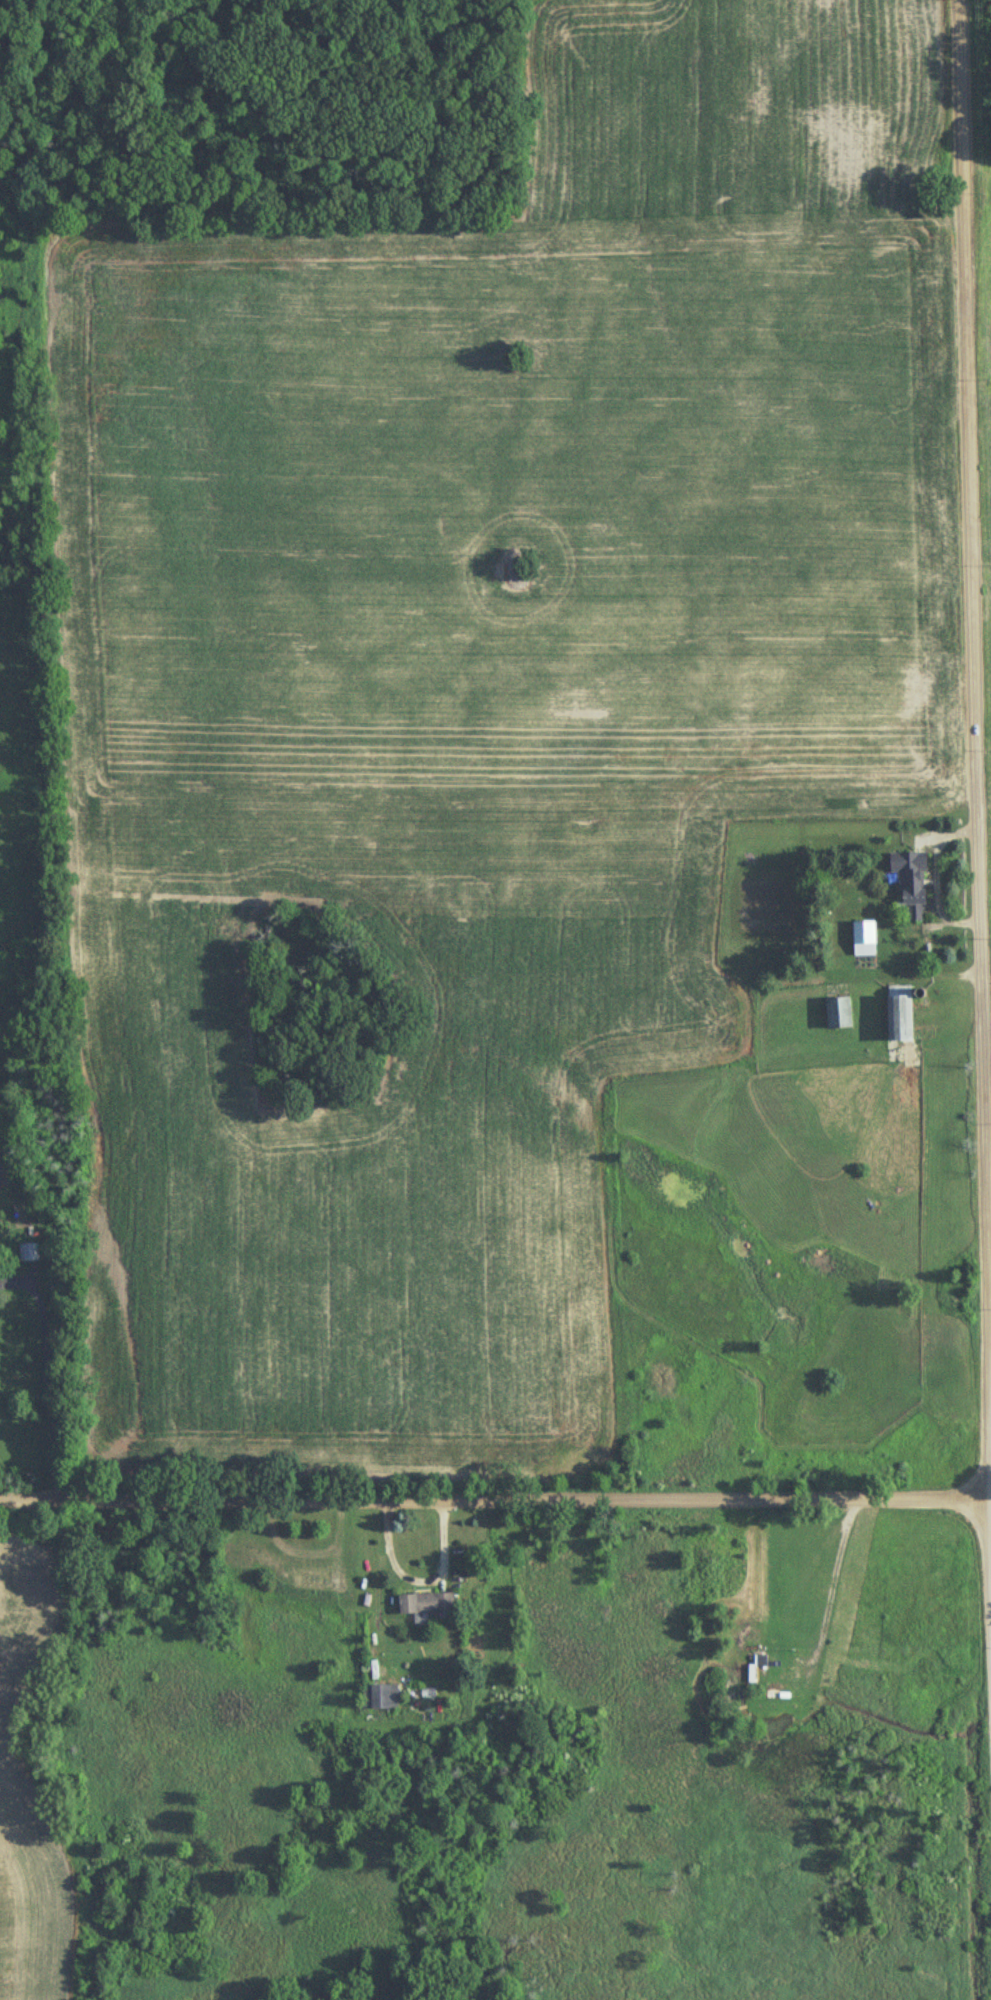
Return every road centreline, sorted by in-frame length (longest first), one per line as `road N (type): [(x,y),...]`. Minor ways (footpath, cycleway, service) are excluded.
road 1 (residential): [(990,1494),(953,0)]
road 2 (residential): [(0,1498),(990,1494)]

